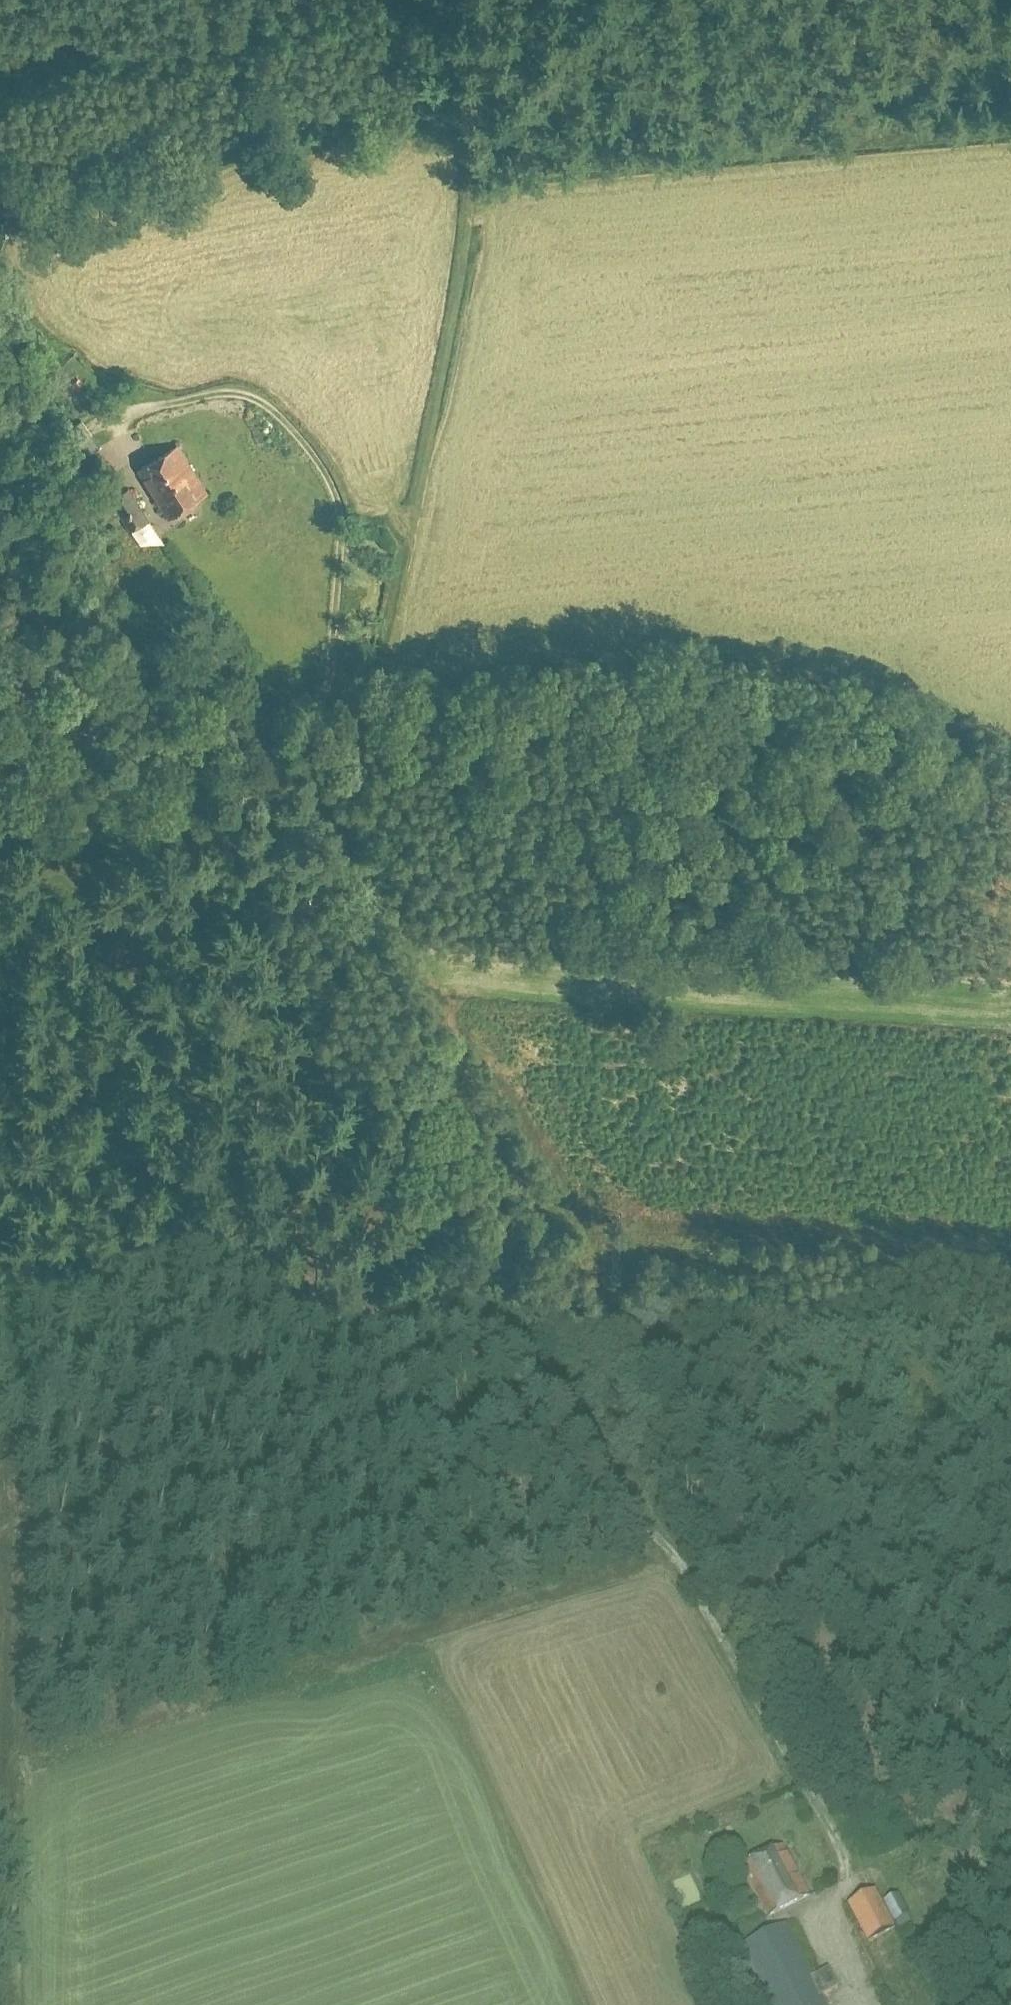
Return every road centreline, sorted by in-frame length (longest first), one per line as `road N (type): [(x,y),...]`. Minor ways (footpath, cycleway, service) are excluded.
road 1 (track): [(0,790),(61,857),(332,1299),(495,1350),(532,1377),(592,1445),(682,1576),(823,1816),(840,1857),(826,1909),(873,2004)]
road 2 (track): [(0,951),(61,857),(126,806),(183,765),(360,681),(377,661),(395,620),(470,216),(472,165),(445,0)]
road 3 (track): [(1010,1335),(769,1351),(566,1414)]

